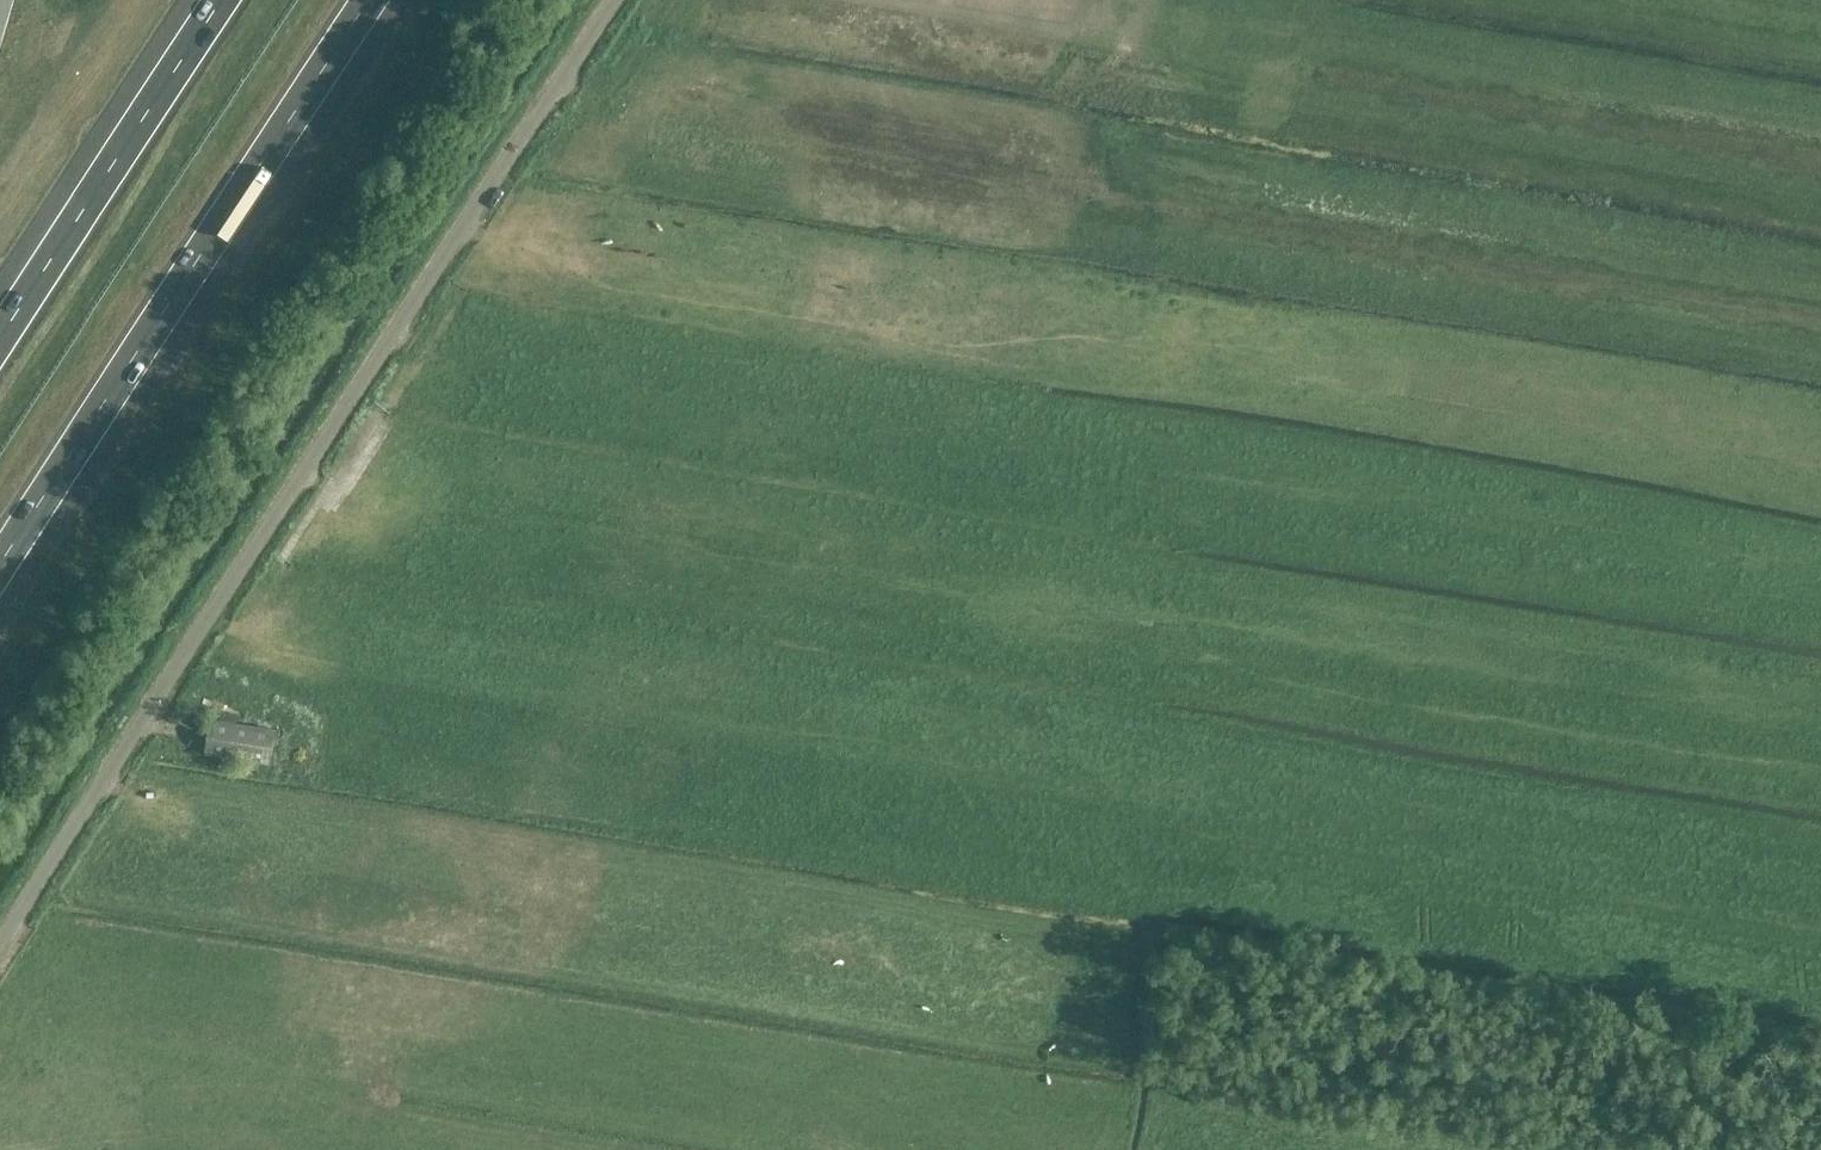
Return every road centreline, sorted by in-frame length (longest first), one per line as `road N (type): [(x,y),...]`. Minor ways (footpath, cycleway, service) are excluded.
road 1 (unclassified): [(0,945),(616,0)]
road 2 (motorway): [(0,575),(373,0)]
road 3 (motorway): [(224,0),(0,344)]

